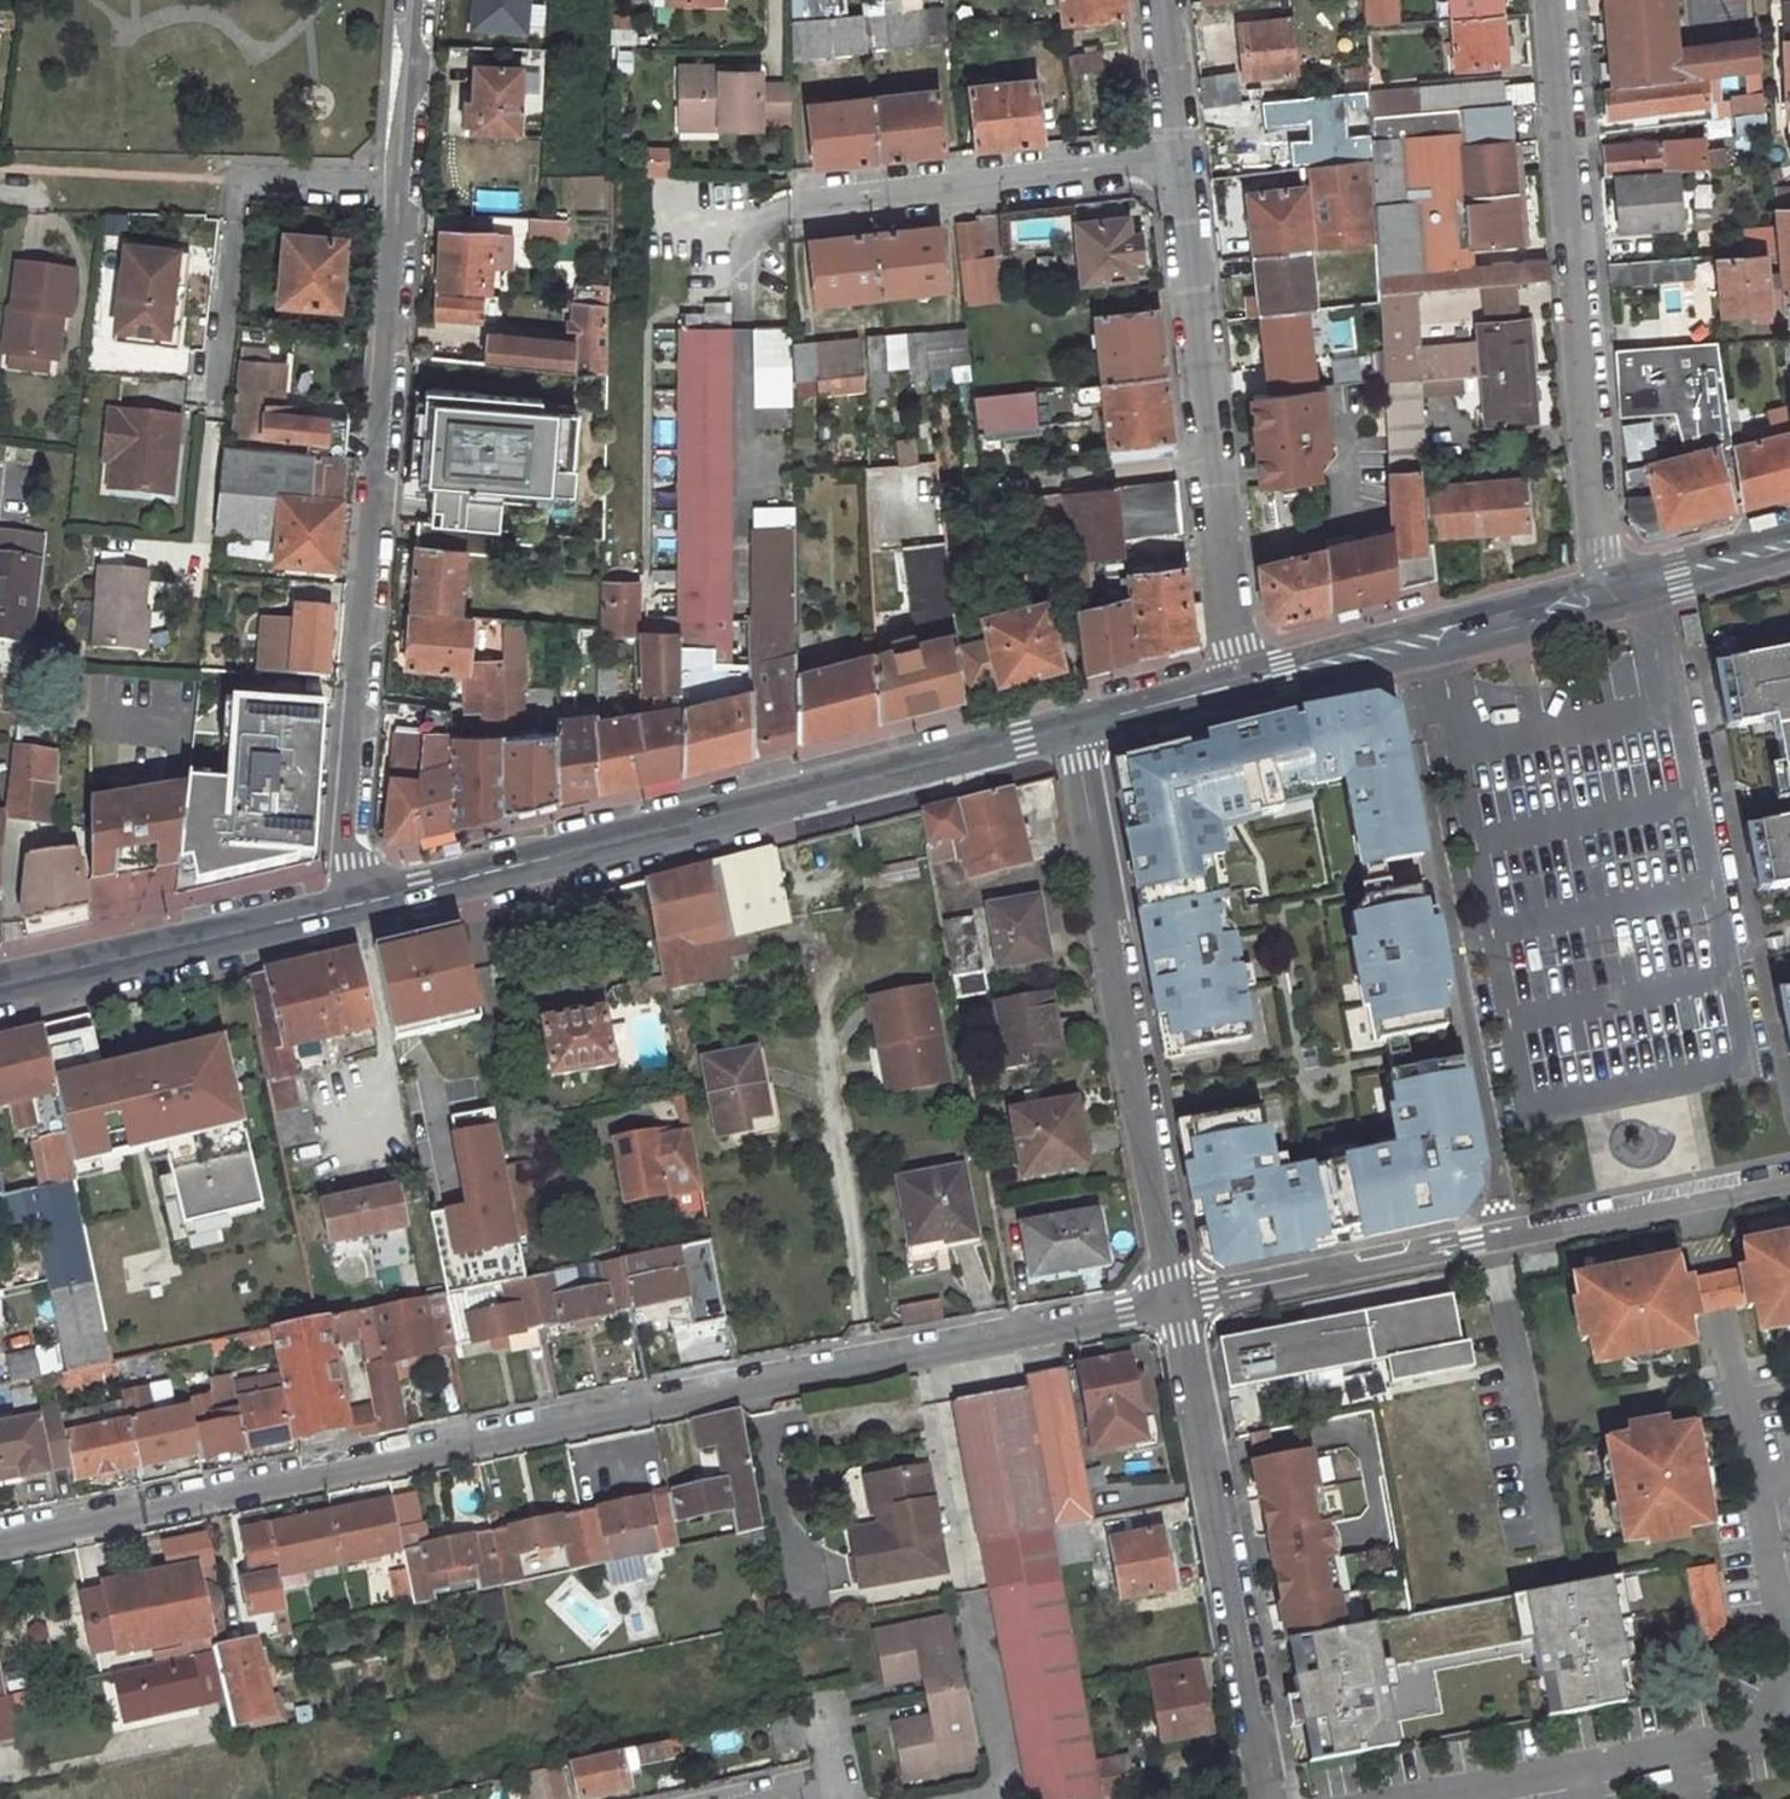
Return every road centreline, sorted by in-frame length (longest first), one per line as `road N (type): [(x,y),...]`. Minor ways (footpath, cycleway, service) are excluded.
road 1 (residential): [(1179,1301),(0,1544)]
road 2 (secondary): [(1075,724),(348,907)]
road 3 (residential): [(348,907),(405,197)]
road 4 (residential): [(1560,0),(1611,589)]
road 5 (residential): [(1075,724),(1179,1301)]
road 6 (residential): [(1178,159),(1240,683)]
road 7 (residential): [(1179,1301),(1270,1798)]
road 8 (secondary): [(1611,589),(1240,683)]
road 9 (residential): [(405,197),(248,183),(231,196),(213,394)]
road 10 (residential): [(807,202),(1178,159)]
road 11 (secondary): [(348,907),(0,986)]
road 12 (residential): [(1179,1301),(1500,1238)]
road 13 (residential): [(1789,1179),(1500,1238)]
road 14 (residential): [(405,197),(421,0)]
road 15 (secondary): [(1789,544),(1611,589)]
road 16 (secondary): [(1240,683),(1075,724)]
road 17 (residential): [(1159,0),(1178,159)]
road 18 (residential): [(777,1798),(813,1791),(838,1764),(826,1699)]

